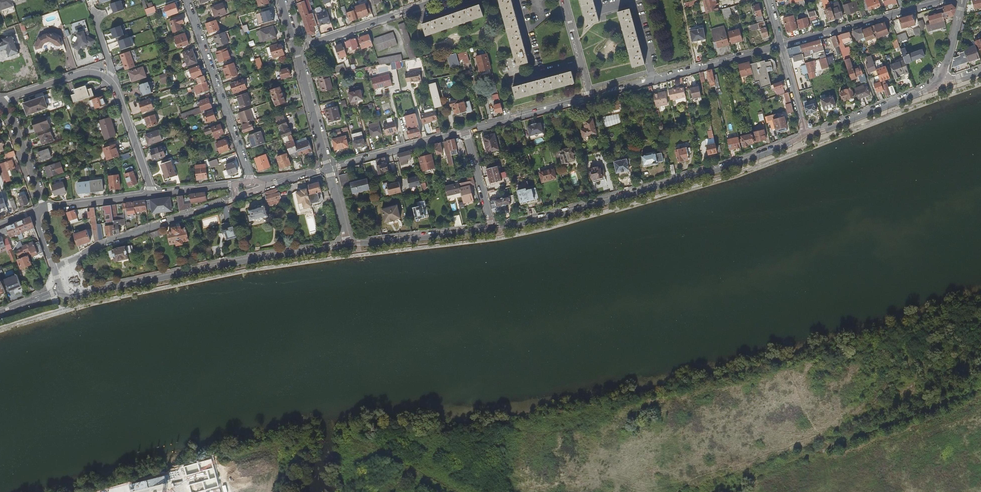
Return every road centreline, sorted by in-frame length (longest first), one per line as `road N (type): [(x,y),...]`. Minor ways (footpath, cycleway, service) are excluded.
road 1 (secondary): [(491,227),(742,163),(805,134)]
road 2 (secondary): [(60,290),(75,298),(348,243)]
road 3 (residential): [(0,102),(81,73),(107,78),(152,195)]
road 4 (secondary): [(781,45),(590,97)]
road 5 (secondary): [(235,198),(52,266)]
road 6 (residential): [(252,182),(187,0)]
road 7 (residential): [(295,49),(439,0)]
road 8 (secondary): [(805,134),(921,94),(942,76)]
road 9 (secondary): [(348,243),(491,227)]
road 10 (secondary): [(466,131),(328,169)]
road 11 (secondary): [(590,97),(466,131)]
road 12 (secondary): [(902,12),(781,45)]
road 13 (residential): [(295,49),(328,169)]

